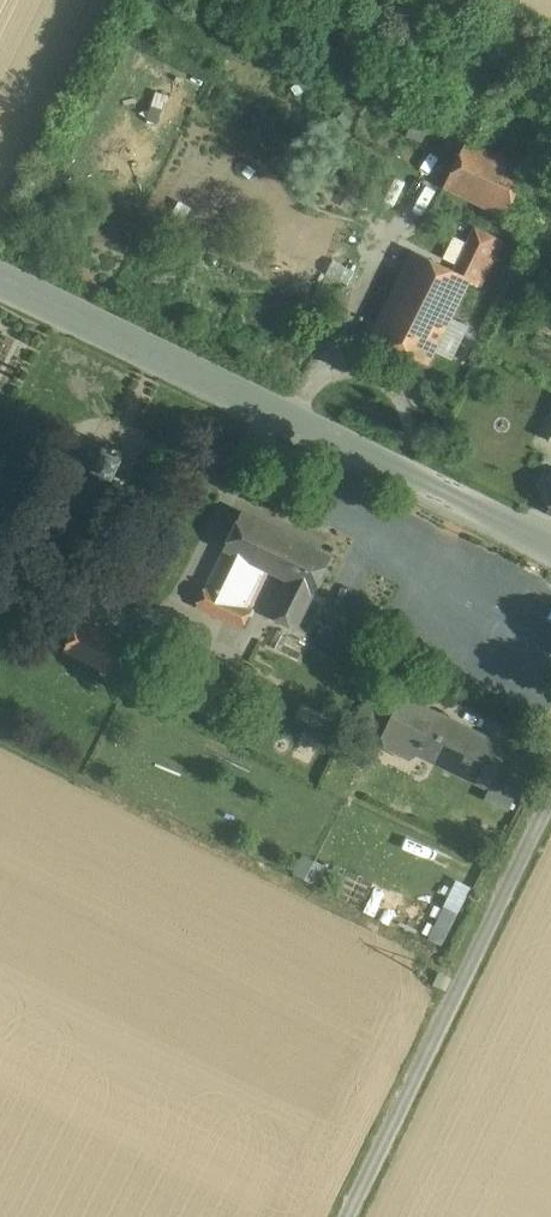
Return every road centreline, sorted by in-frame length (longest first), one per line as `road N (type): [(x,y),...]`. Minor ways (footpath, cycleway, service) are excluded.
road 1 (tertiary): [(550,537),(0,272)]
road 2 (unclassified): [(550,796),(345,1216)]

